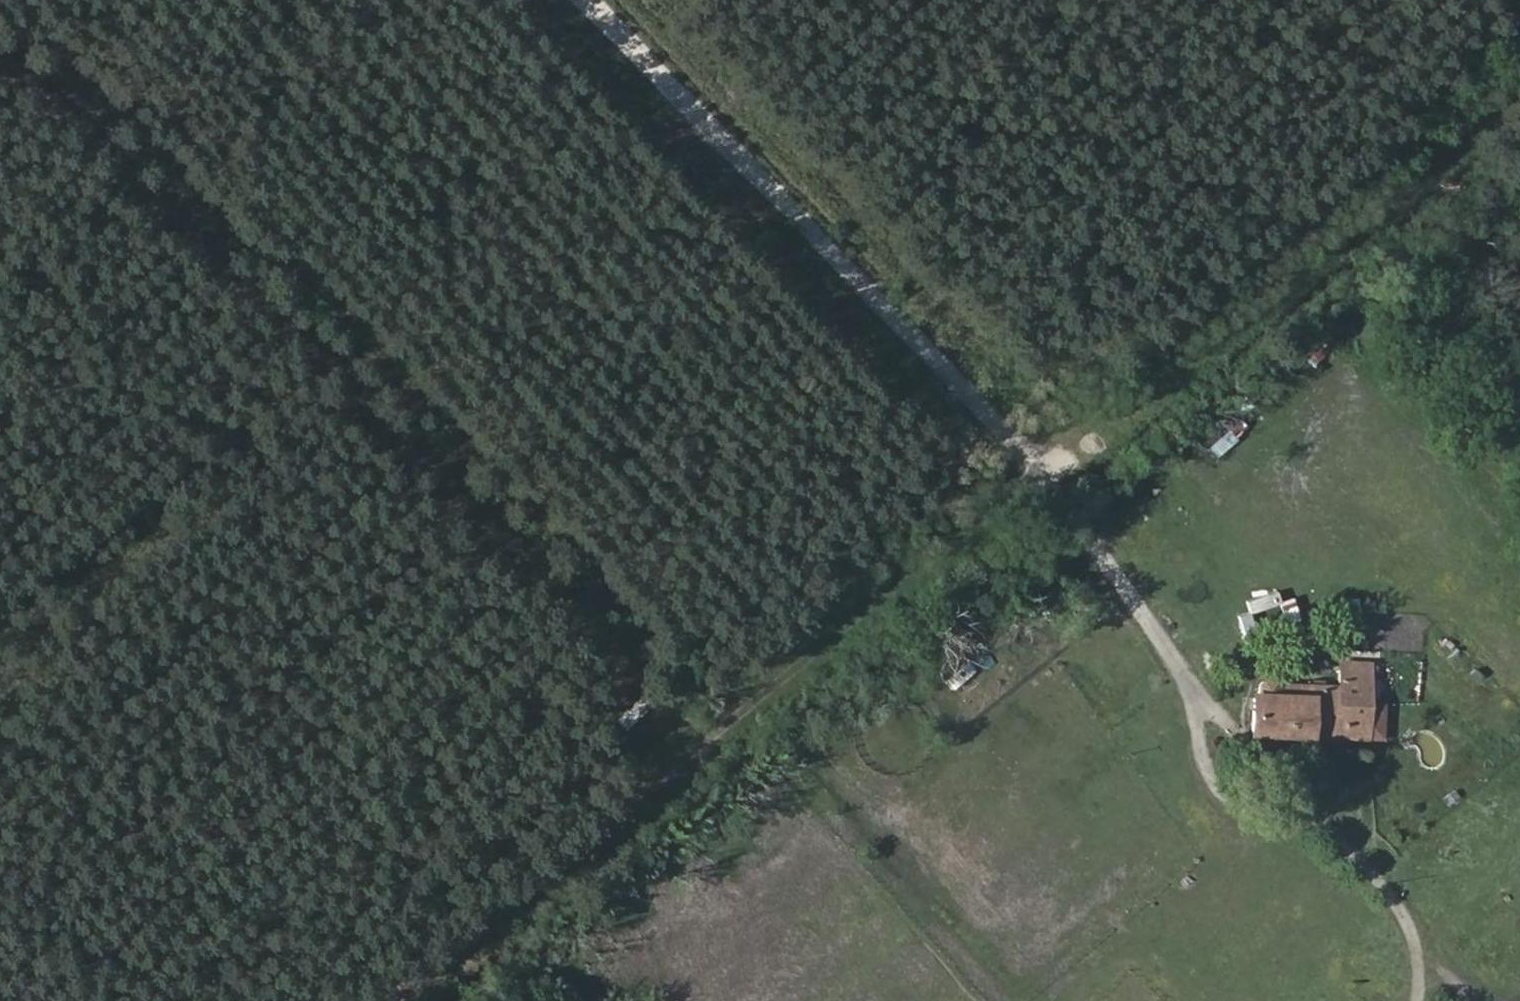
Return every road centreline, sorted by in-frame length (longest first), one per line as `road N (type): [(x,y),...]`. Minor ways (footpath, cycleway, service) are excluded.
road 1 (track): [(1184,666),(1049,461),(862,284),(588,0)]
road 2 (track): [(1049,461),(395,1000)]

